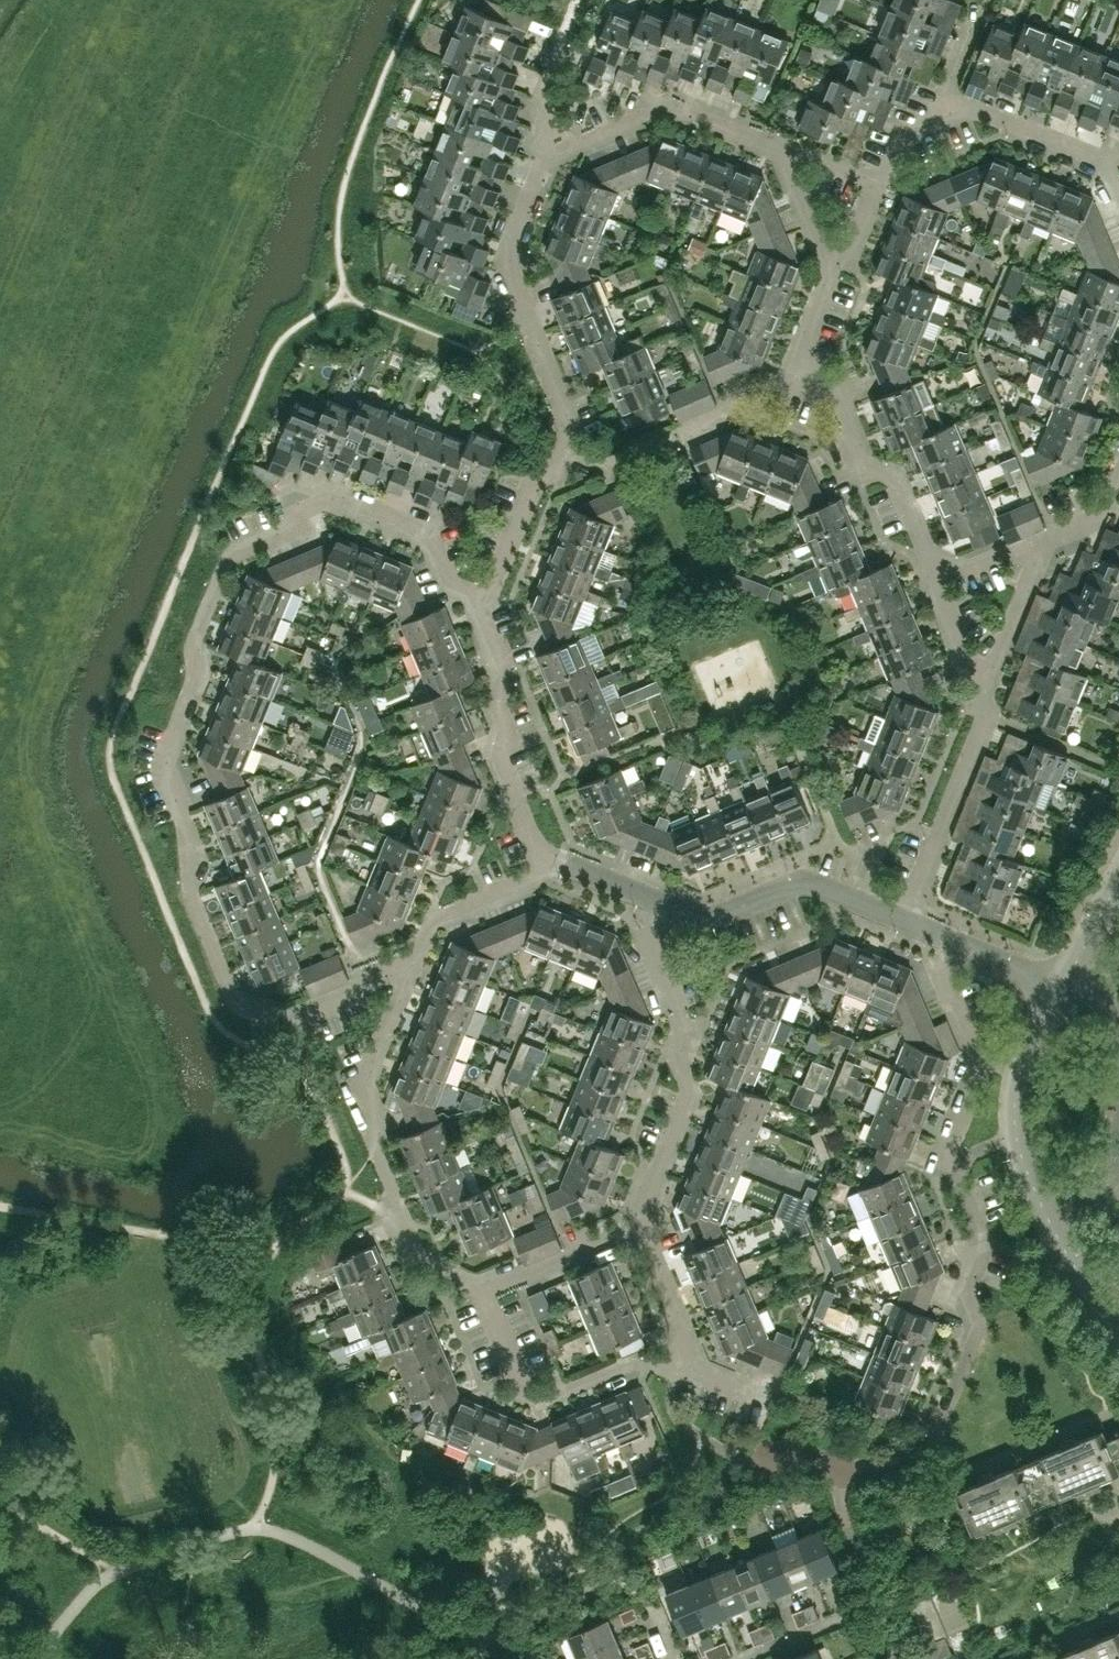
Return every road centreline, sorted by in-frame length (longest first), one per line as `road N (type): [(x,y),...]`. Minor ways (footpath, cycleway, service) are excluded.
road 1 (residential): [(412,974),(294,1021),(234,995),(190,892),(185,815),(165,770),(202,677),(194,644),(231,554),(300,525),(294,509),(328,495),(430,535),(450,580),(487,595)]
road 2 (residential): [(937,1435),(975,1326),(961,1292),(979,1243),(946,1164),(983,1065),(947,975),(960,942)]
road 3 (residential): [(487,595),(536,480),(554,471),(571,427),(505,261),(549,152),(568,145)]
road 4 (residential): [(487,1291),(425,1263),(375,1146),(380,1132),(364,1090),(412,974)]
road 5 (residential): [(664,906),(649,937),(691,1039),(680,1066),(692,1094),(639,1226)]
road 6 (residential): [(682,1343),(641,1373),(625,1365),(542,1400),(525,1393),(487,1291)]
road 7 (residential): [(542,855),(498,755),(507,728),(498,704),(509,670),(482,608),(487,595)]
road 8 (residential): [(937,582),(893,479),(864,468),(835,401),(787,381)]
road 9 (residential): [(1054,1230),(1023,1158),(1014,1107),(1020,1073),(1064,984)]
road 10 (residential): [(908,921),(811,881),(707,919),(664,906)]
road 11 (residential): [(908,921),(987,719),(980,688)]
road 12 (residential): [(568,145),(666,104),(782,150)]
road 13 (residential): [(412,974),(435,916),(531,877),(542,855)]
road 14 (residential): [(1104,161),(981,111),(940,124)]
road 15 (residential): [(639,1226),(487,1291)]
road 16 (residential): [(980,688),(1041,542)]
road 17 (residential): [(940,124),(987,0)]
road 18 (residential): [(664,906),(542,855)]
road 19 (residential): [(682,1343),(639,1226)]
road 20 (residential): [(830,265),(782,150)]
road 21 (residential): [(787,381),(830,265)]
road 22 (residential): [(1064,984),(1118,877)]

